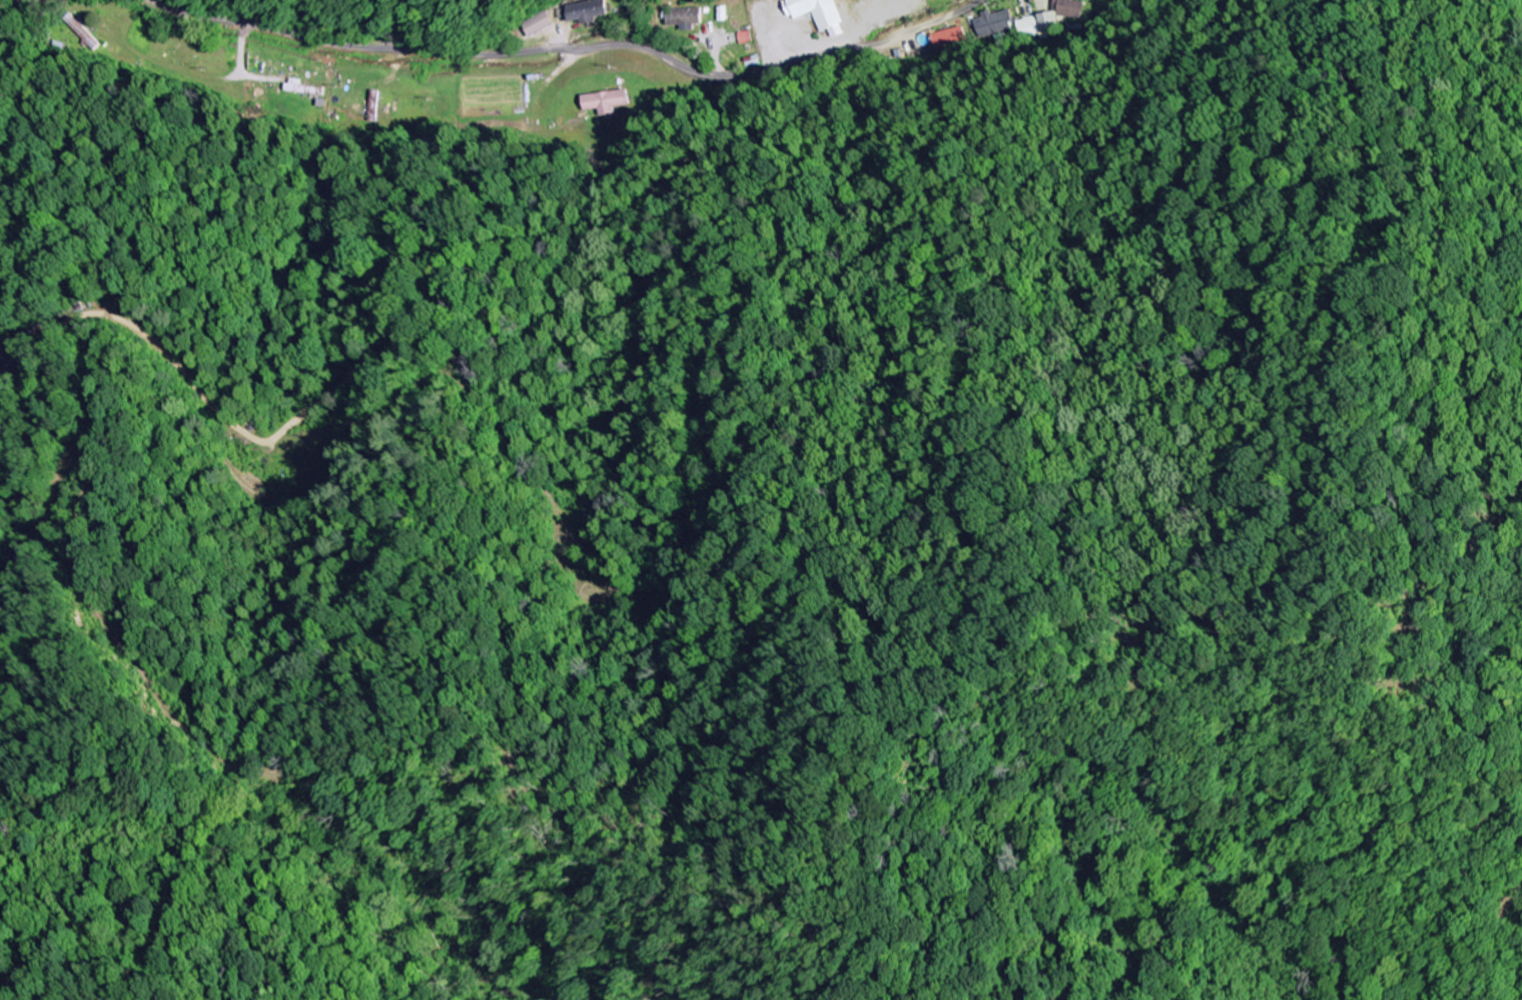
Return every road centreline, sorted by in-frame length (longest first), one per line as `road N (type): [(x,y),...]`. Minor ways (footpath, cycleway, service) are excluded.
road 1 (residential): [(980,0),(882,43),(745,75),(696,73),(619,44),(520,47)]
road 2 (residential): [(520,47),(330,42),(154,0)]

